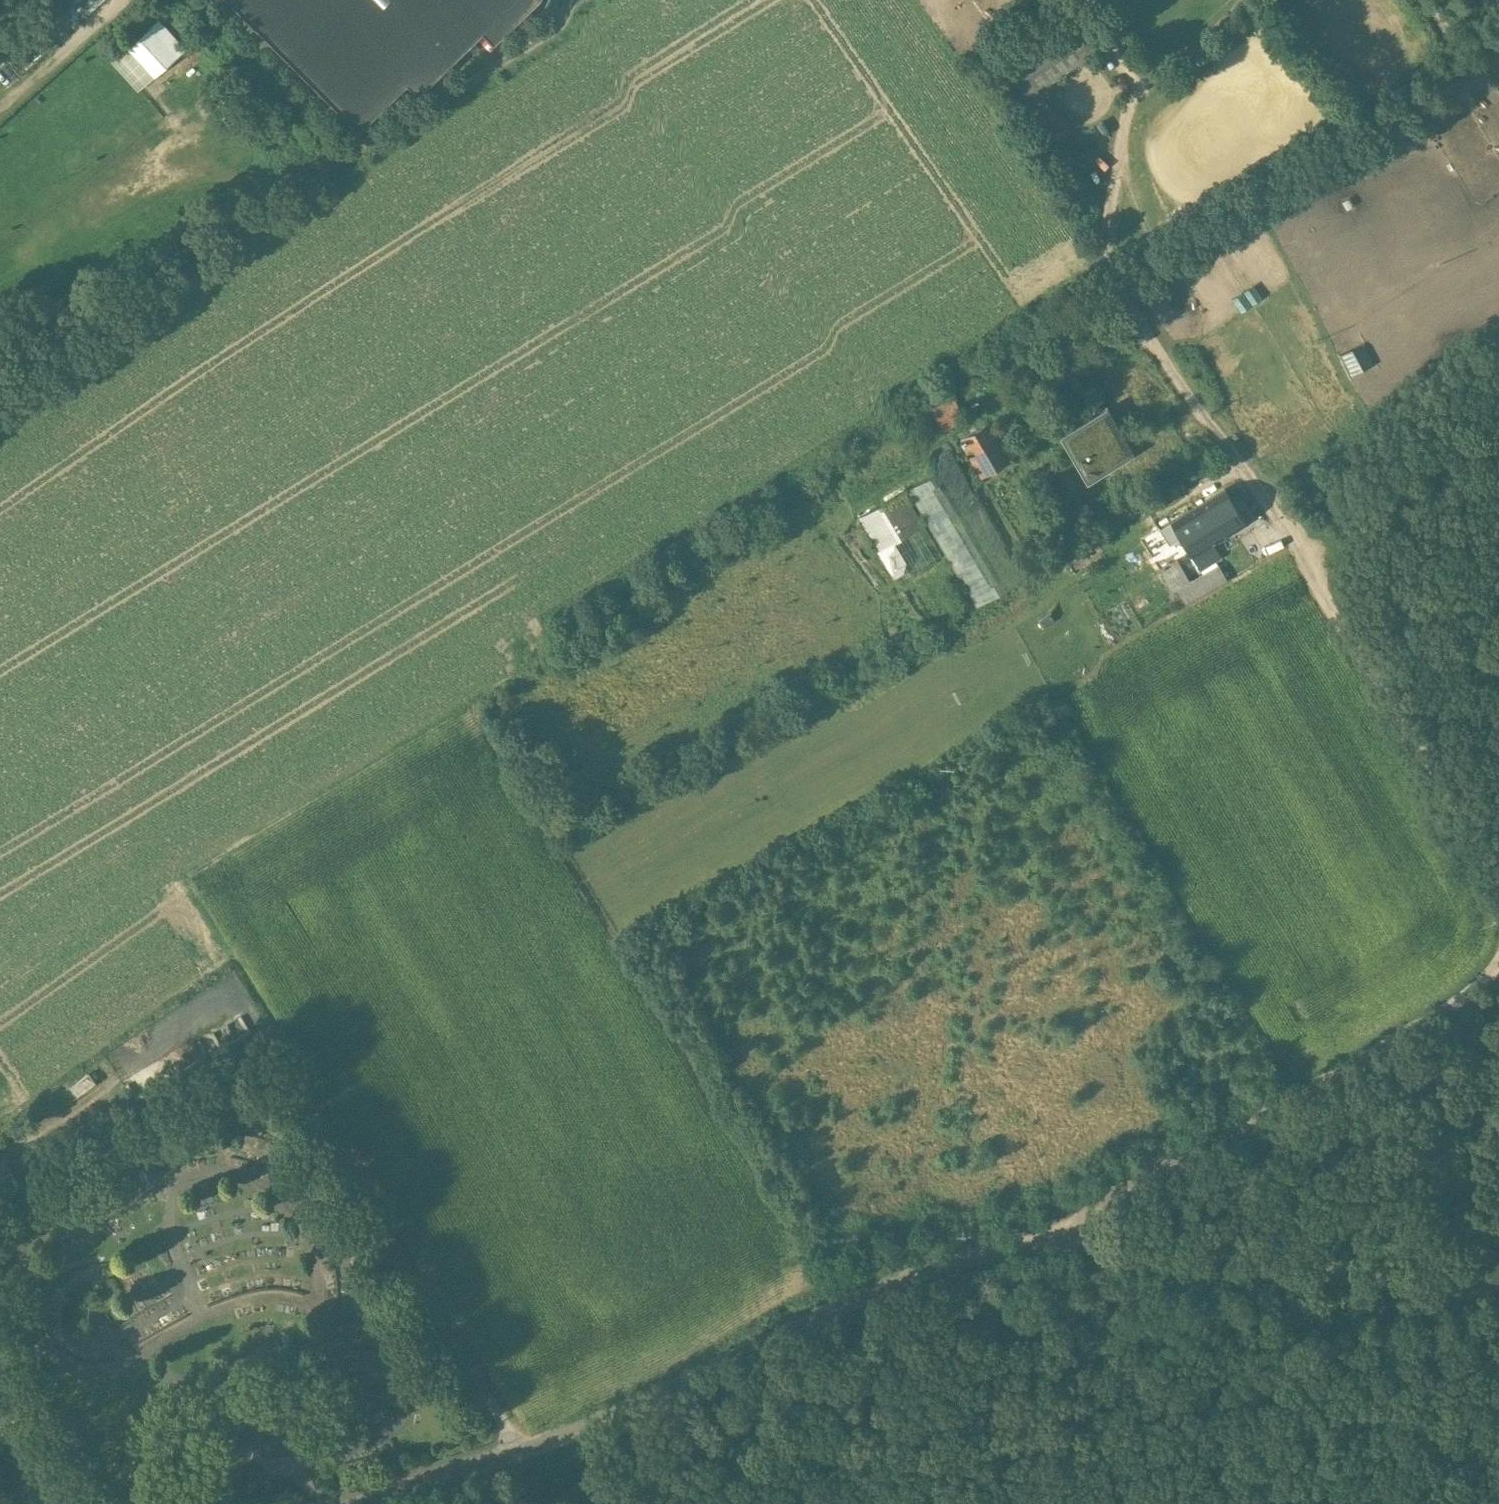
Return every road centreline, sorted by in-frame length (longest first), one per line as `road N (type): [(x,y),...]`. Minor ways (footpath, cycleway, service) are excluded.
road 1 (unclassified): [(357,1503),(583,1427),(922,1277),(1056,1237)]
road 2 (unclassified): [(1498,884),(1322,590),(1148,344)]
road 3 (unclassified): [(1056,1237),(1391,1045),(1470,990),(1498,958)]
road 4 (unclassified): [(1056,1237),(1367,1285),(1498,1288)]
road 5 (unclassified): [(1498,1426),(1400,1503)]

